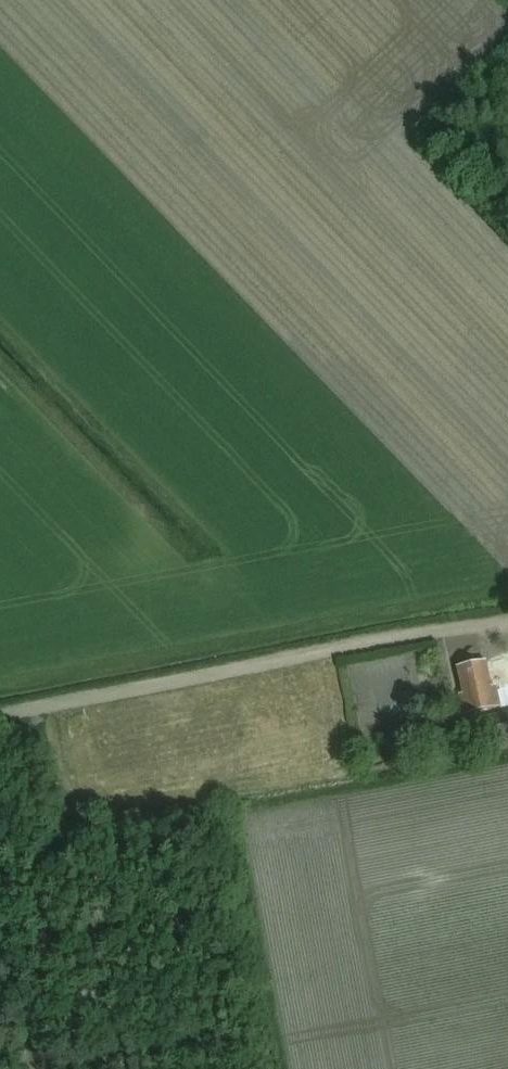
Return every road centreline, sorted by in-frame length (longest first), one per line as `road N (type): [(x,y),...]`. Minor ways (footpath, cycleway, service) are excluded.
road 1 (track): [(0,716),(507,621)]

